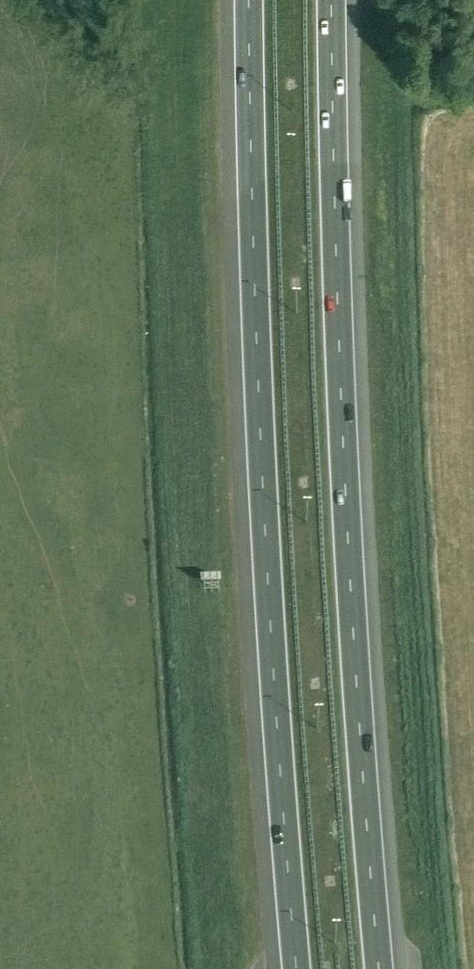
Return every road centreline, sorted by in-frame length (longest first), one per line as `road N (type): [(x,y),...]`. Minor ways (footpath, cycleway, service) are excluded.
road 1 (motorway): [(244,0),(261,682),(290,968)]
road 2 (motorway): [(381,968),(359,714),(337,0)]

